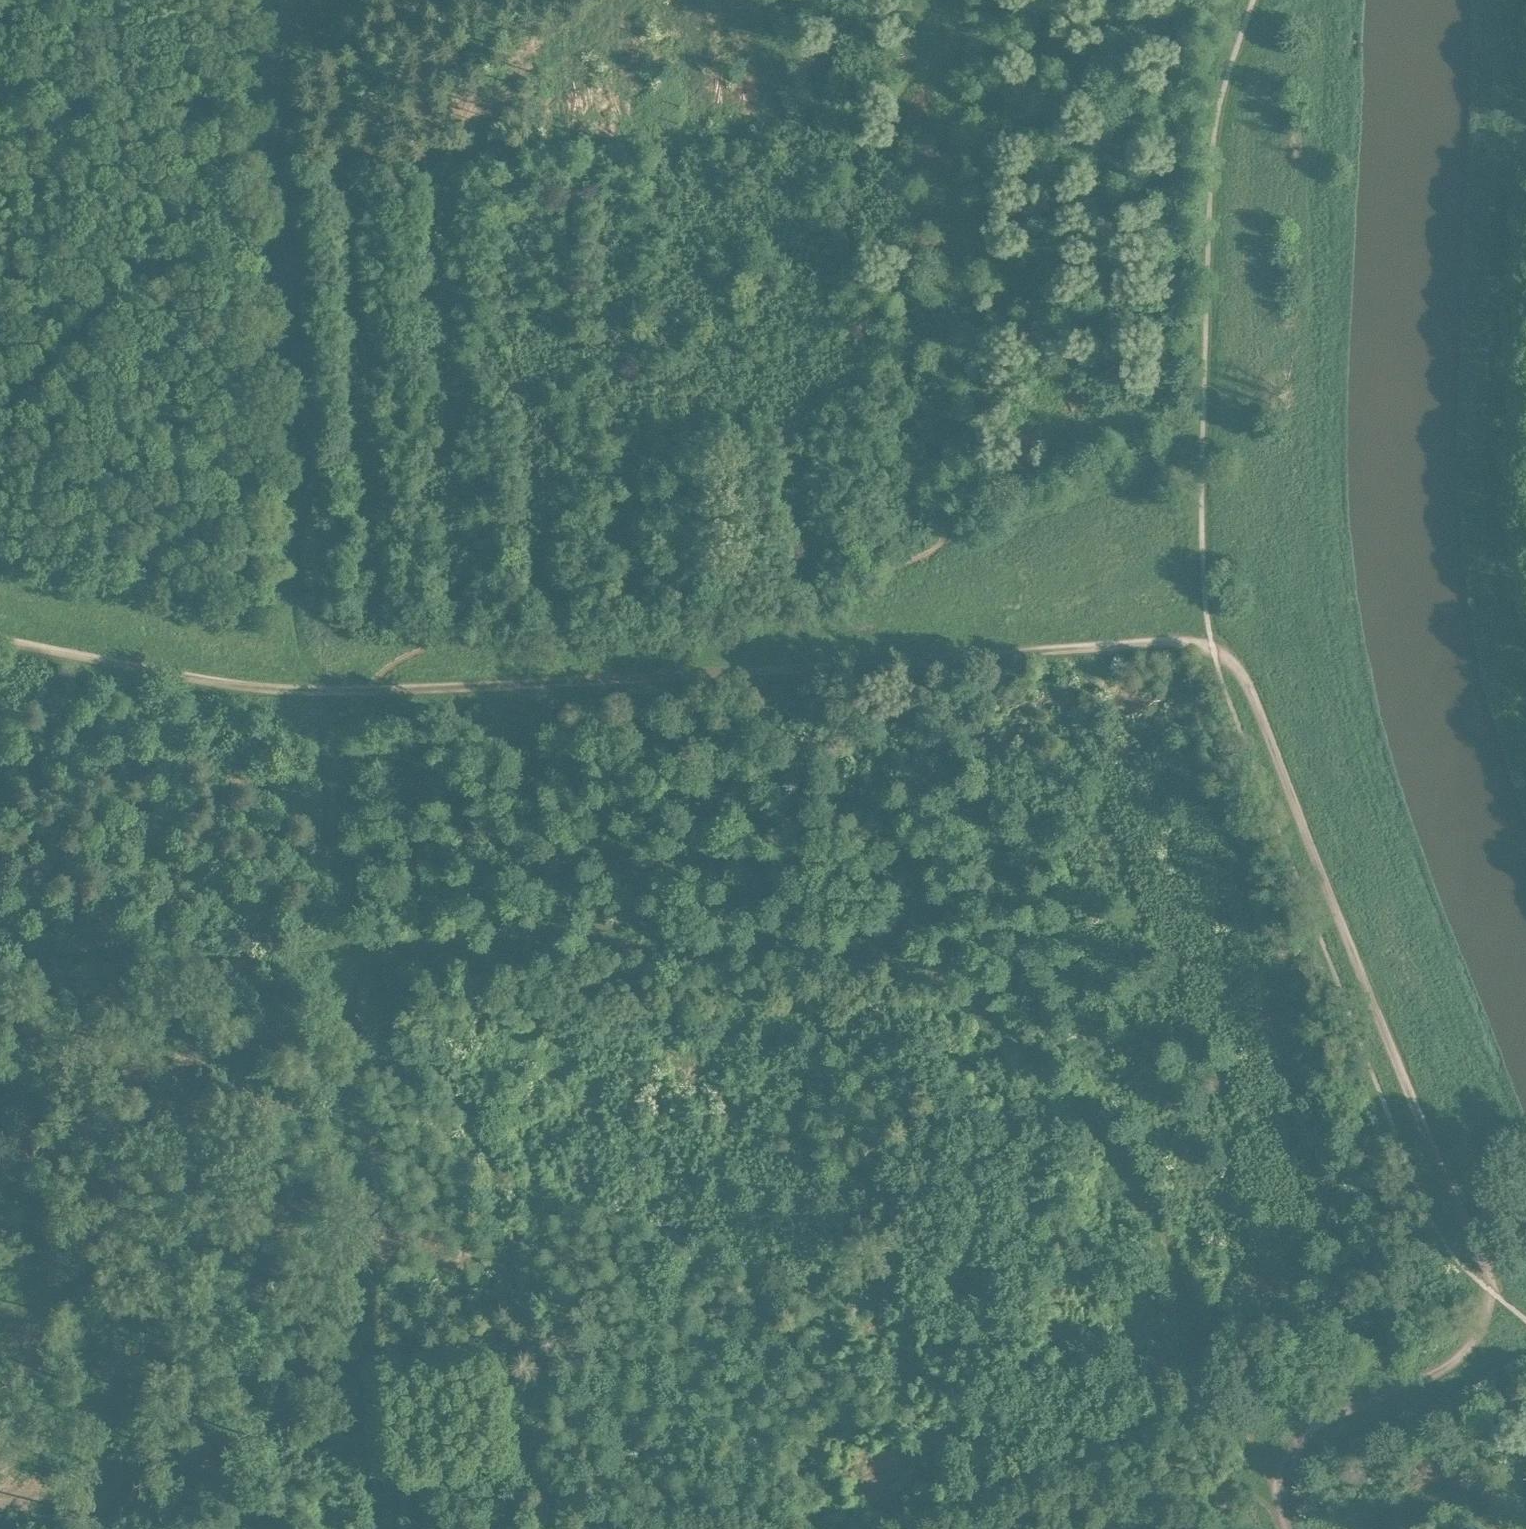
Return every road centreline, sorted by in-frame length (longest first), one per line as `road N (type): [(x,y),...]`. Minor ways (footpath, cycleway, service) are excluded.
road 1 (track): [(0,632),(306,691),(1220,641),(1240,661),(1501,1300)]
road 2 (track): [(1501,1300),(1473,1345),(1292,1442),(1267,1471)]

